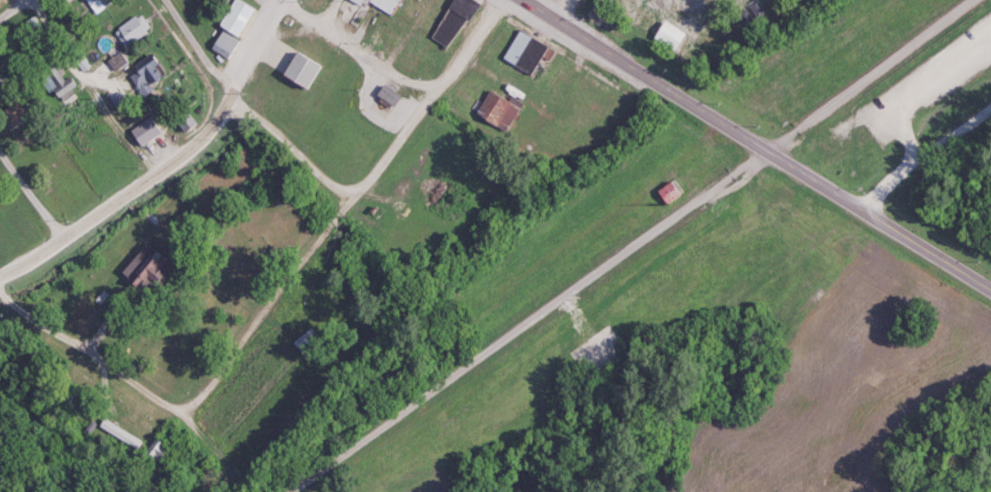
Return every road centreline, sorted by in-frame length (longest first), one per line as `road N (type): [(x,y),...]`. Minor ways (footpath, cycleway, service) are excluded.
road 1 (secondary): [(990,290),(513,0)]
road 2 (residential): [(0,288),(189,154),(281,0)]
road 3 (residential): [(349,200),(232,90),(165,0)]
road 4 (residential): [(349,200),(503,0)]
road 5 (residential): [(218,381),(349,200)]
road 6 (residential): [(430,99),(281,0)]
road 7 (residential): [(123,379),(0,292)]
road 8 (residential): [(218,381),(179,417),(123,379)]

